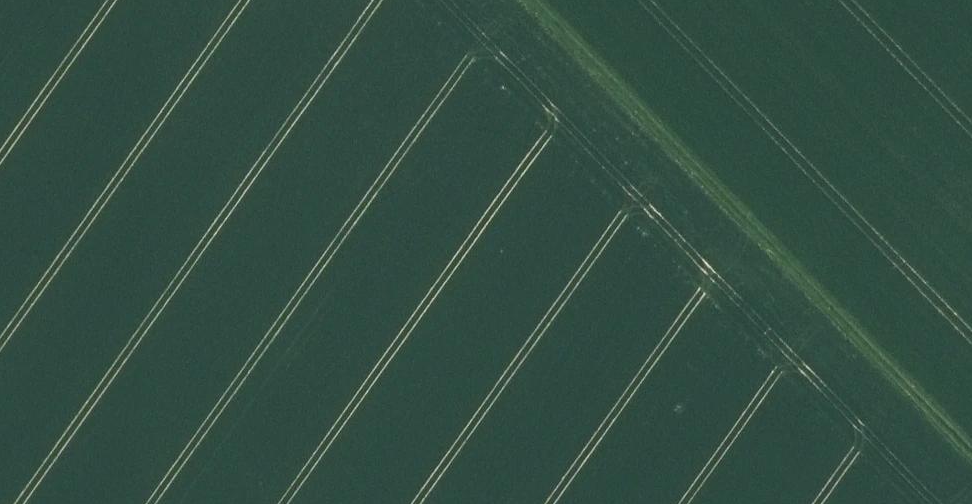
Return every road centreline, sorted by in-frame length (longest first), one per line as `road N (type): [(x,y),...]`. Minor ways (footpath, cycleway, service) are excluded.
road 1 (track): [(971,451),(534,0)]

